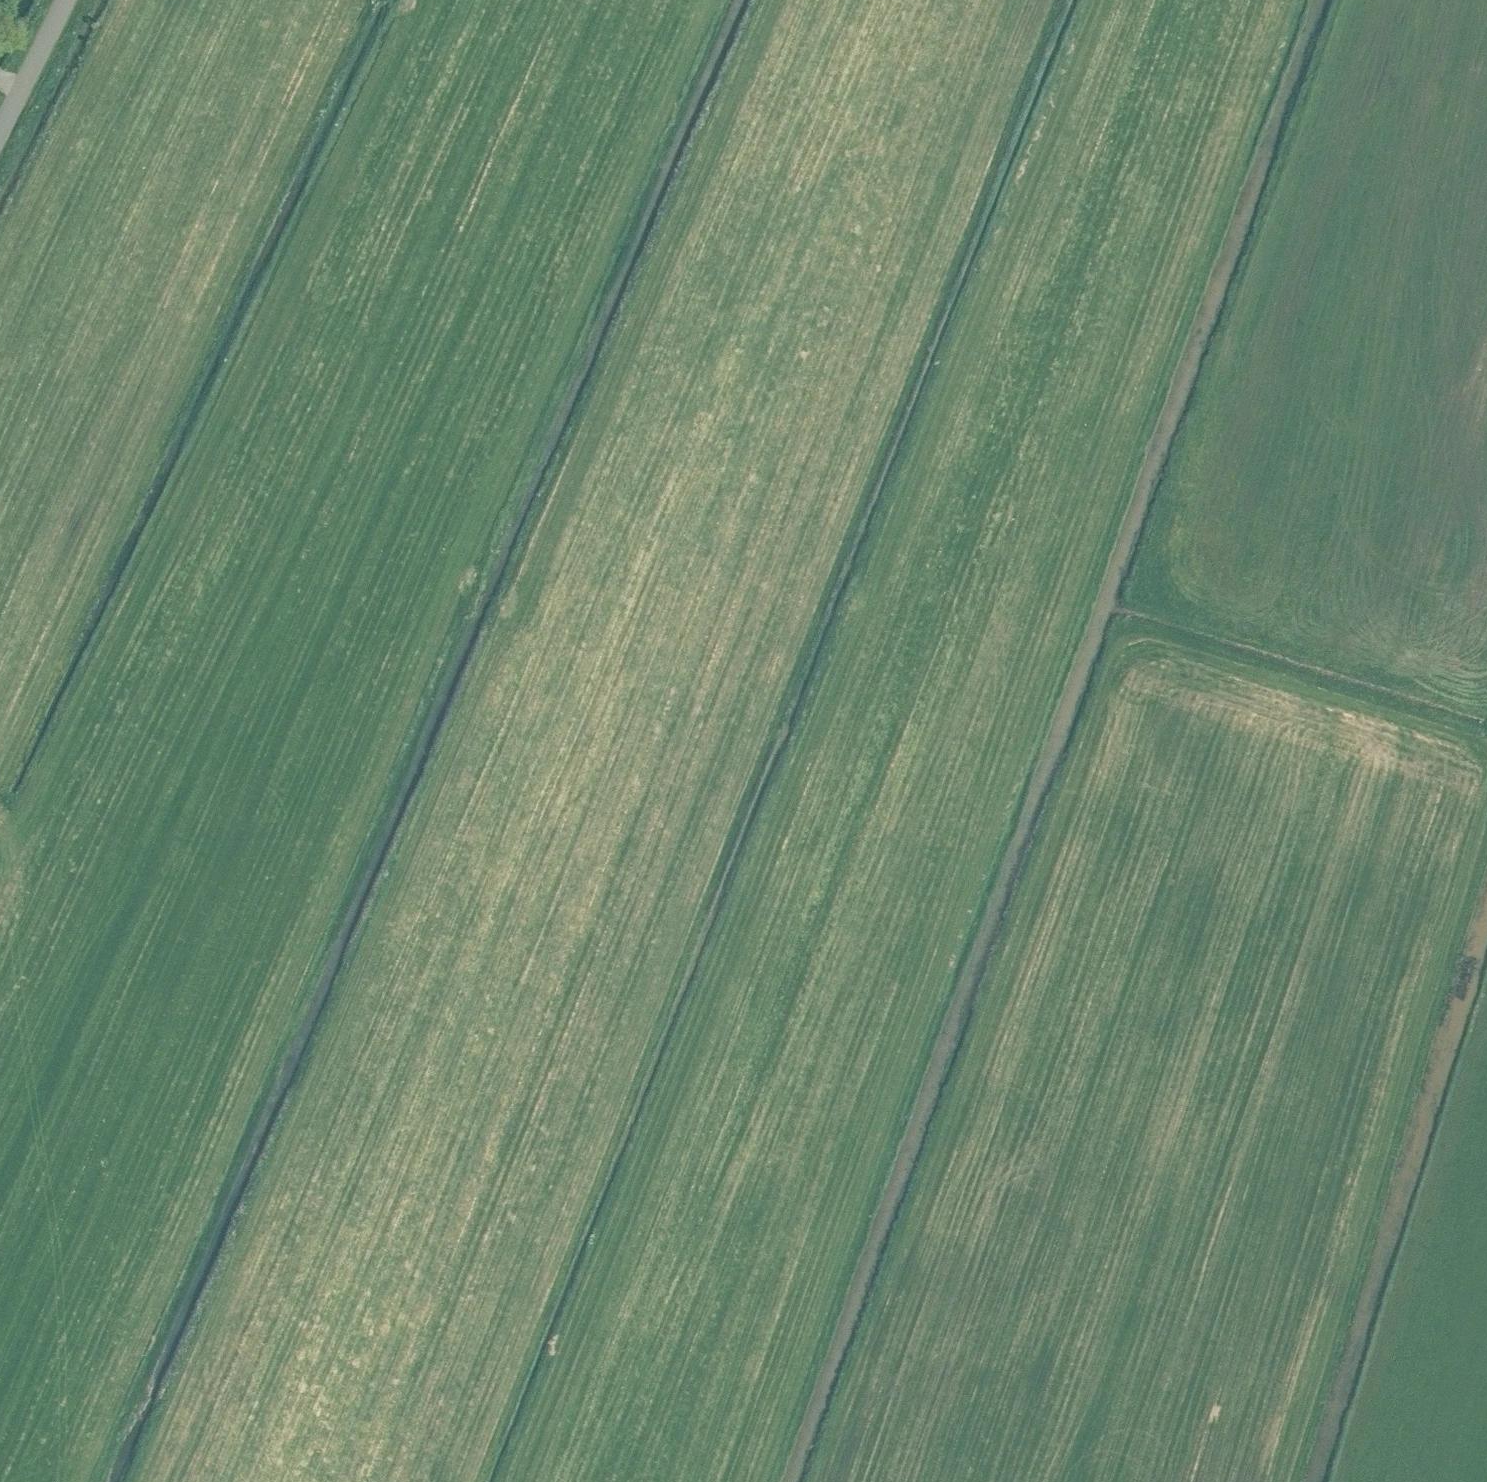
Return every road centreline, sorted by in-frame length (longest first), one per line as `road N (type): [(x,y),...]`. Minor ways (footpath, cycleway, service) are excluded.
road 1 (unclassified): [(0,139),(70,0)]

